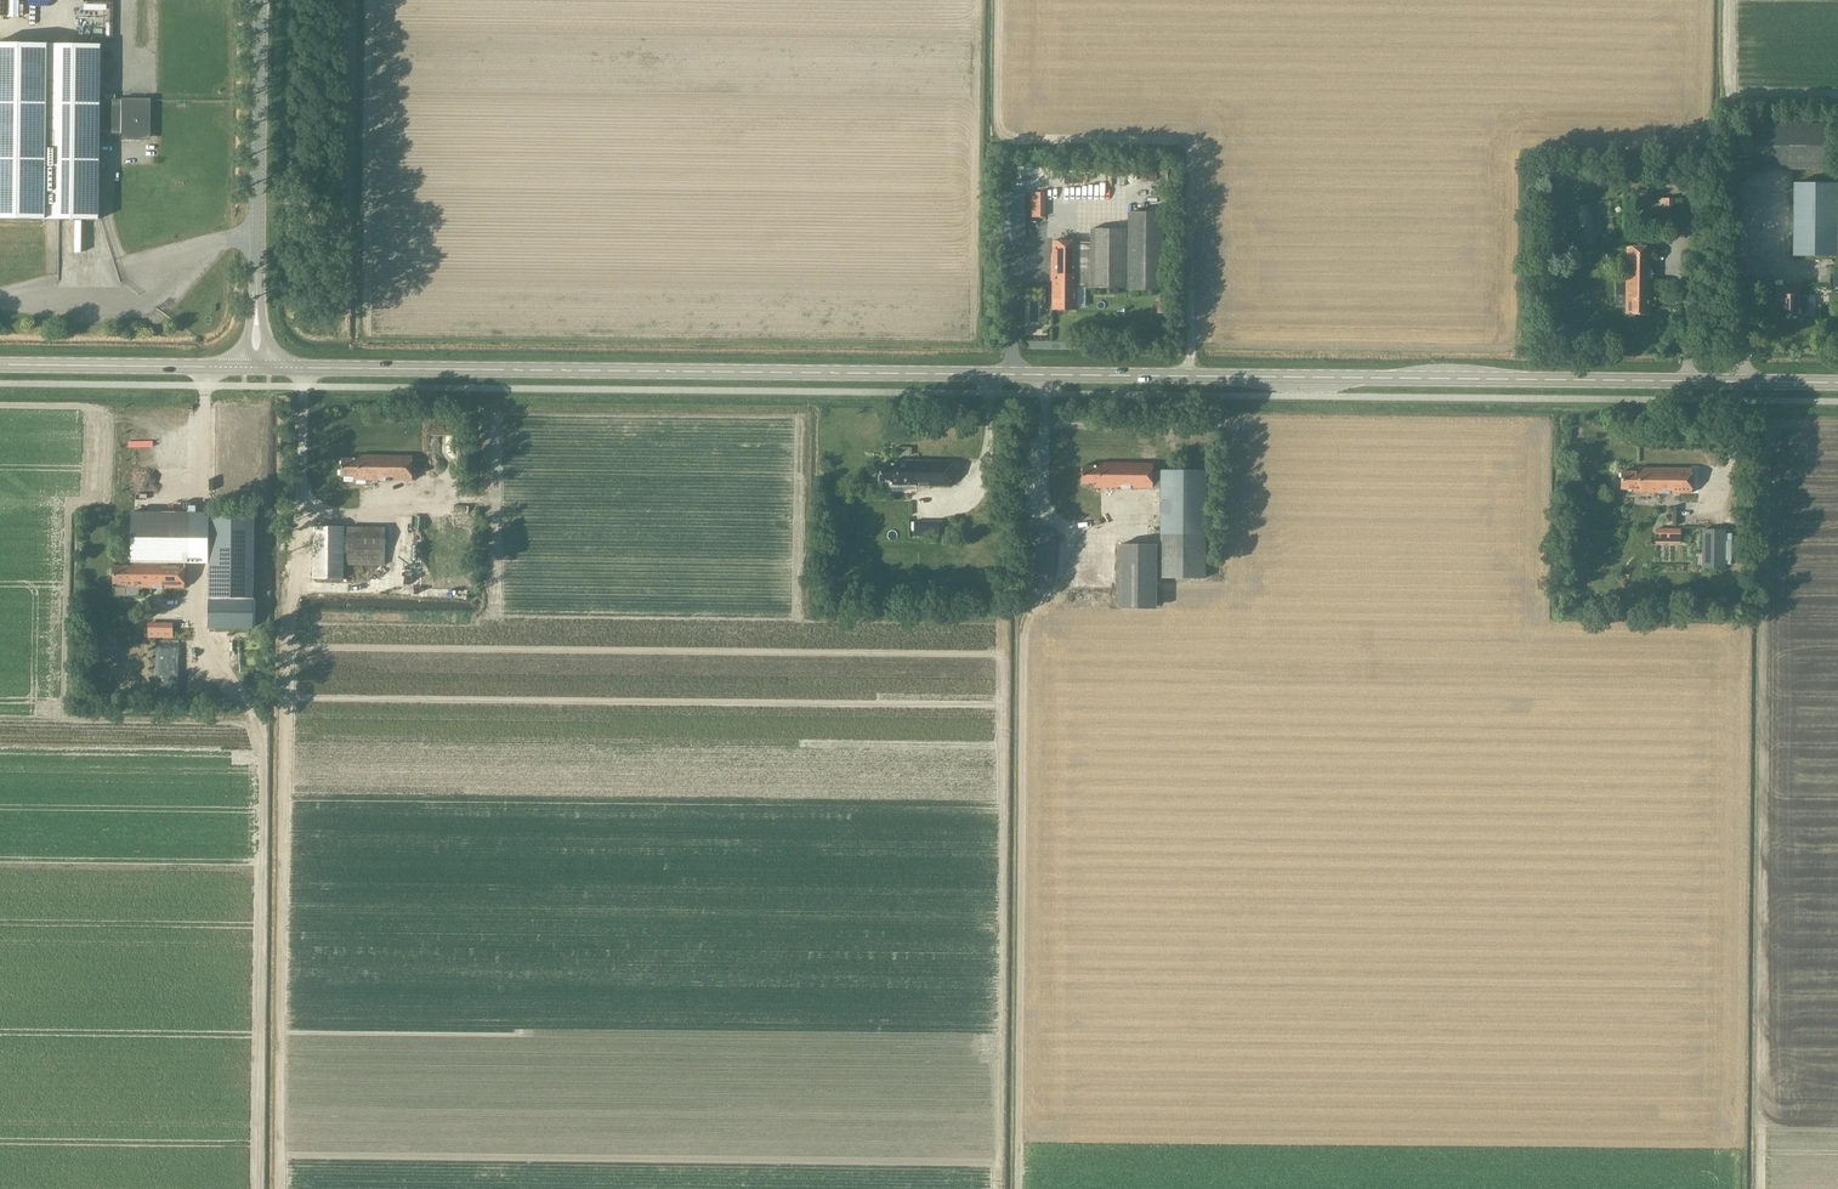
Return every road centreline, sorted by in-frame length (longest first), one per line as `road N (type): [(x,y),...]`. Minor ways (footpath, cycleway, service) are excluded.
road 1 (secondary): [(1837,382),(308,368)]
road 2 (unclassified): [(256,305),(259,0)]
road 3 (secondary): [(0,364),(243,367)]

